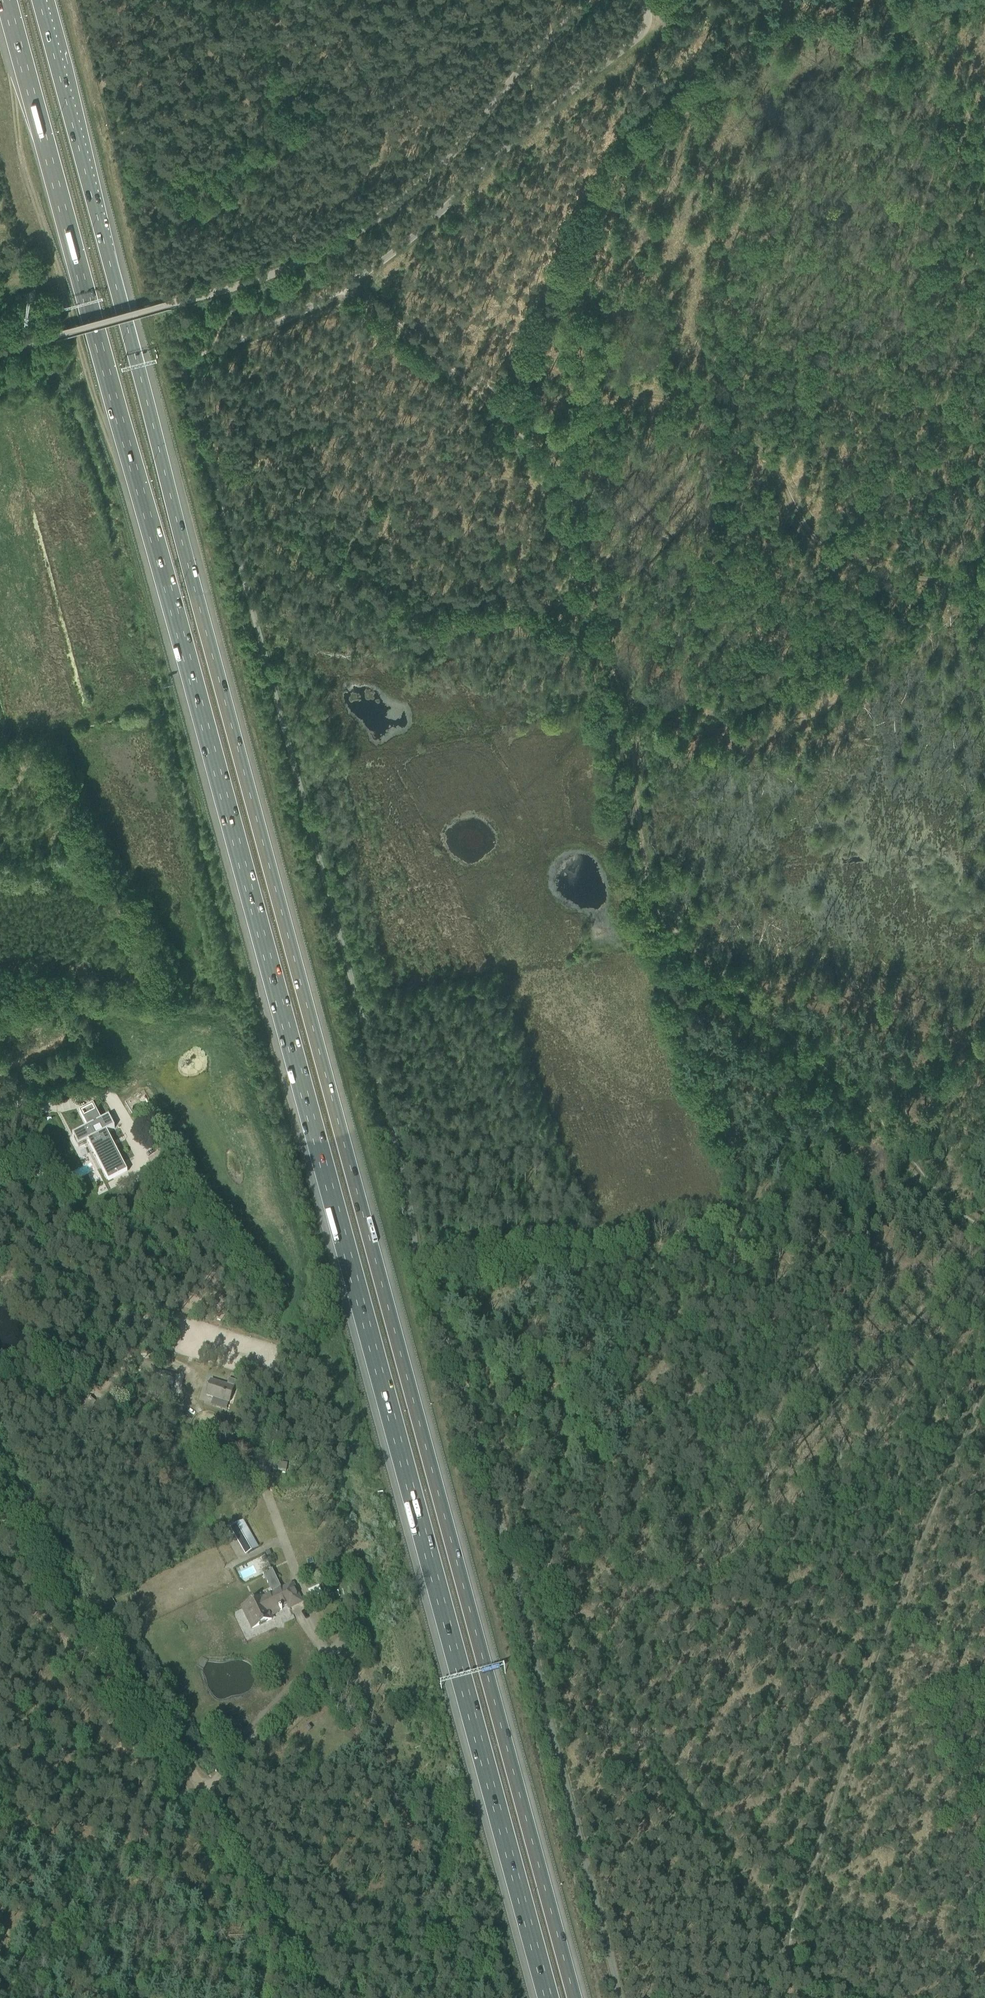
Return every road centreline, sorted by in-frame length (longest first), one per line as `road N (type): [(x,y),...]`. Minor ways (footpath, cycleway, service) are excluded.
road 1 (motorway): [(6,0),(548,1997)]
road 2 (motorway): [(575,1997),(39,0)]
road 3 (track): [(984,1228),(940,1206),(646,874),(626,664),(551,460),(510,410)]
road 4 (unclassified): [(592,0),(440,166),(355,234),(285,270),(0,353)]
road 5 (track): [(816,1997),(777,1937),(984,1387)]
road 6 (unclassified): [(205,355),(348,286),(423,226),(645,29),(642,0)]
road 7 (track): [(777,1937),(481,1452)]
road 8 (track): [(984,592),(855,565),(825,550),(763,449),(663,393),(510,410)]
road 9 (track): [(857,1117),(739,1233),(461,1281)]
road 10 (track): [(510,410),(602,194),(697,80)]
road 11 (track): [(197,1787),(0,1474)]
road 12 (track): [(322,1997),(197,1787)]
road 13 (track): [(0,1831),(139,1841),(197,1787)]
road 14 (track): [(510,410),(348,286)]
road 15 (track): [(874,0),(984,151)]
road 16 (track): [(697,80),(735,46),(859,0)]

